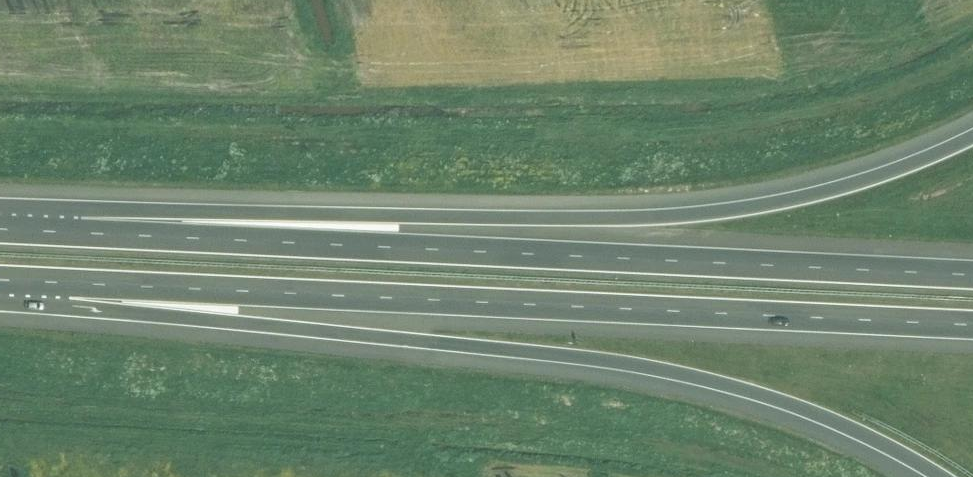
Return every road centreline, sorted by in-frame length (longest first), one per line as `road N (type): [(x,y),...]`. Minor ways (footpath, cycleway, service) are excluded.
road 1 (motorway): [(972,138),(860,184),(771,206),(68,234)]
road 2 (motorway): [(972,277),(68,234)]
road 3 (motorway): [(80,291),(972,327)]
road 4 (motorway): [(80,291),(238,324),(524,353),(723,386),(814,415),(936,476)]

